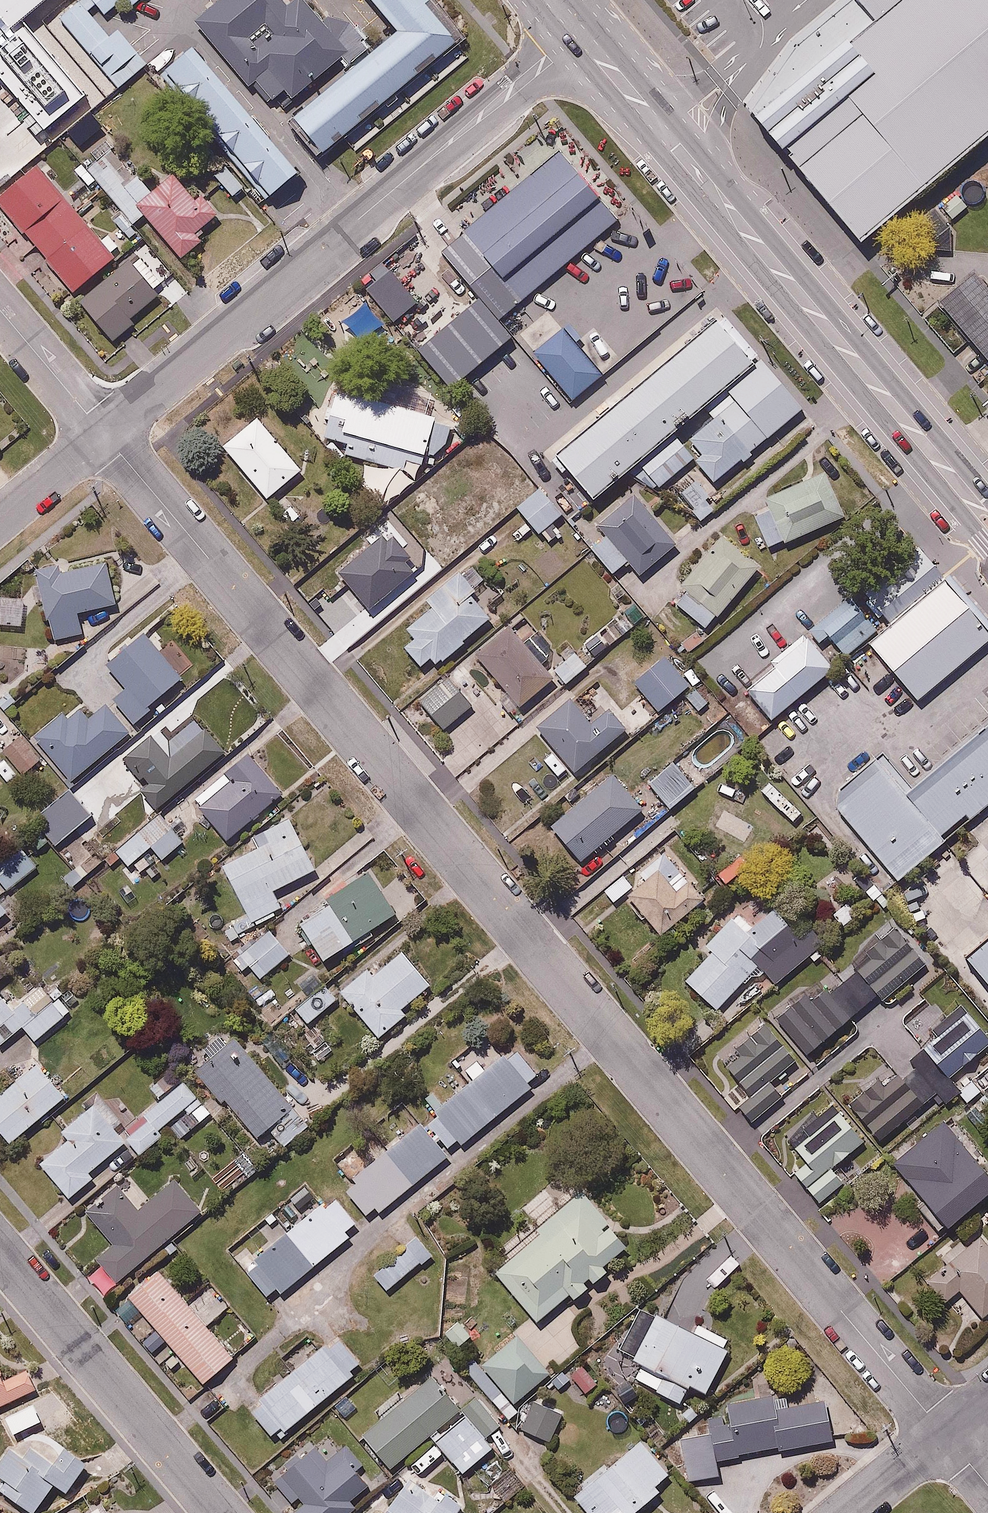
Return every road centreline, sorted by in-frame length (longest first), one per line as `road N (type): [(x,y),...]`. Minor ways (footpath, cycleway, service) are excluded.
road 1 (residential): [(104,436),(947,1437)]
road 2 (primary): [(987,521),(581,35)]
road 3 (residential): [(104,436),(581,35)]
road 4 (residential): [(0,1250),(222,1512)]
road 5 (residential): [(0,312),(104,436)]
road 6 (residential): [(0,523),(104,436)]
road 7 (residential): [(947,1437),(854,1512)]

